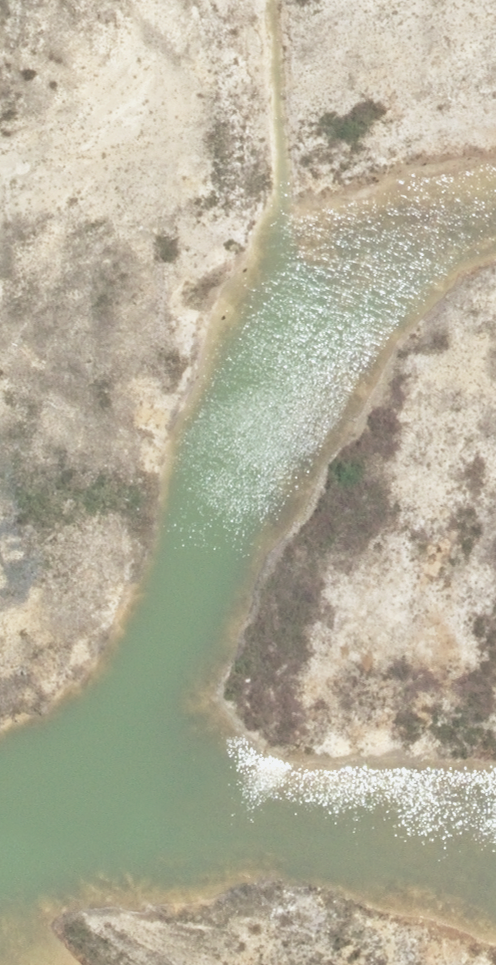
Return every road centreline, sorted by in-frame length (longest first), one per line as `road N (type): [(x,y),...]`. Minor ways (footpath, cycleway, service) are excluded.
road 1 (unknown): [(493,964),(495,366)]
road 2 (unknown): [(495,159),(0,145)]

